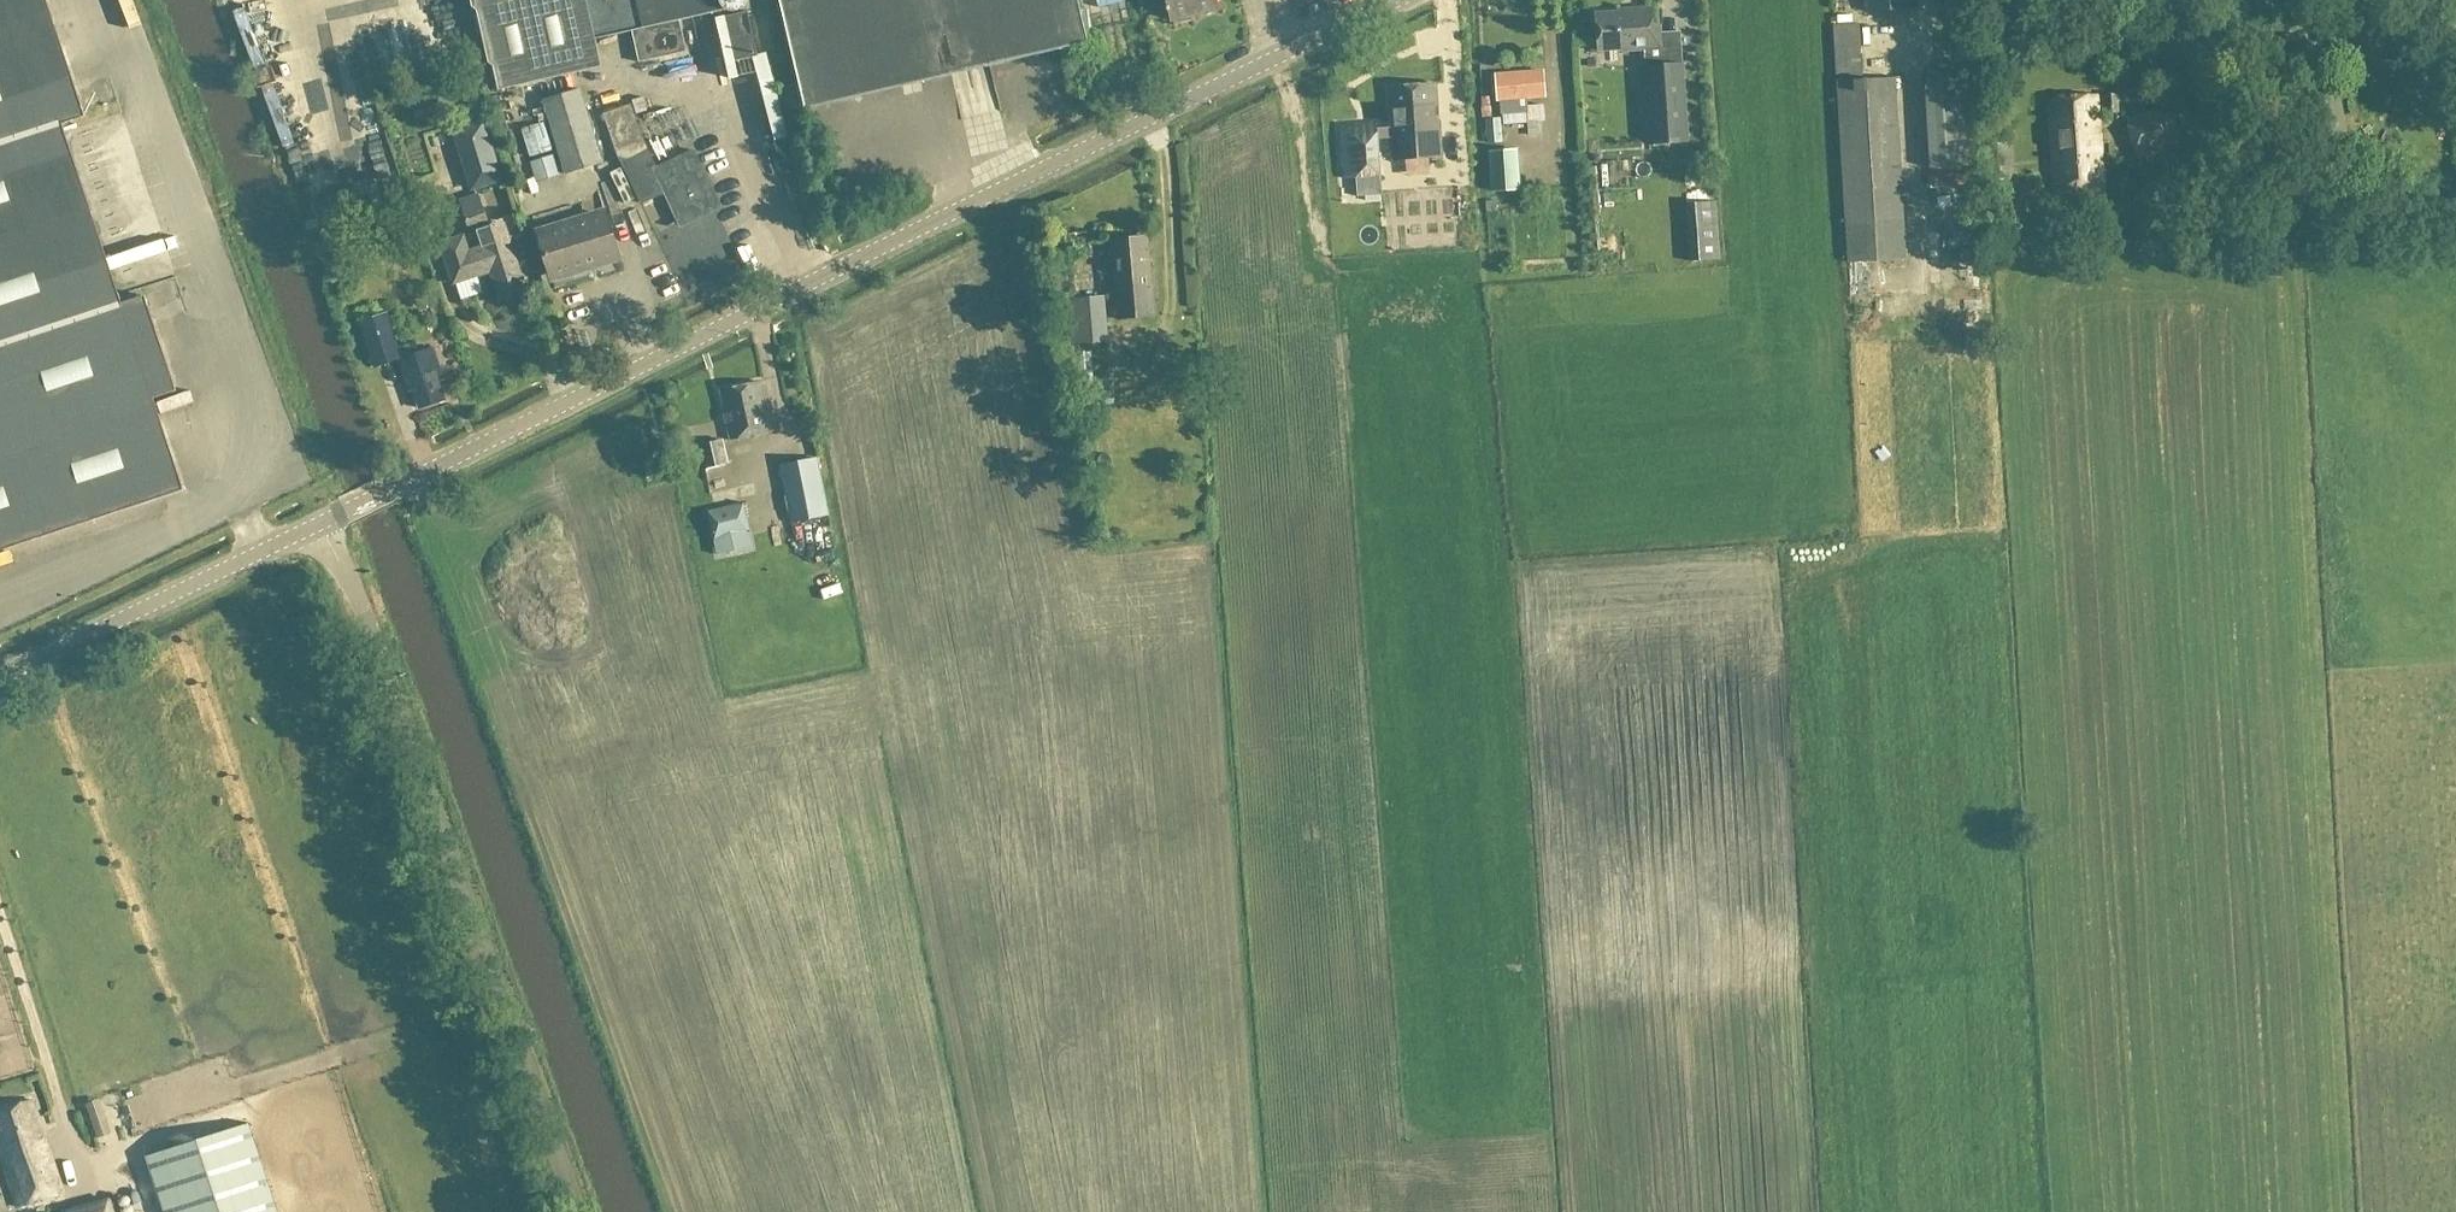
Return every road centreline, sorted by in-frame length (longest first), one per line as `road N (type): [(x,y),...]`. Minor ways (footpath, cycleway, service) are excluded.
road 1 (residential): [(414,479),(1398,0)]
road 2 (unclassified): [(576,1211),(363,607),(321,526)]
road 3 (residential): [(2455,223),(2401,228),(2318,204),(2281,178),(2261,130),(2241,0)]
road 4 (unclassified): [(0,680),(321,526)]

